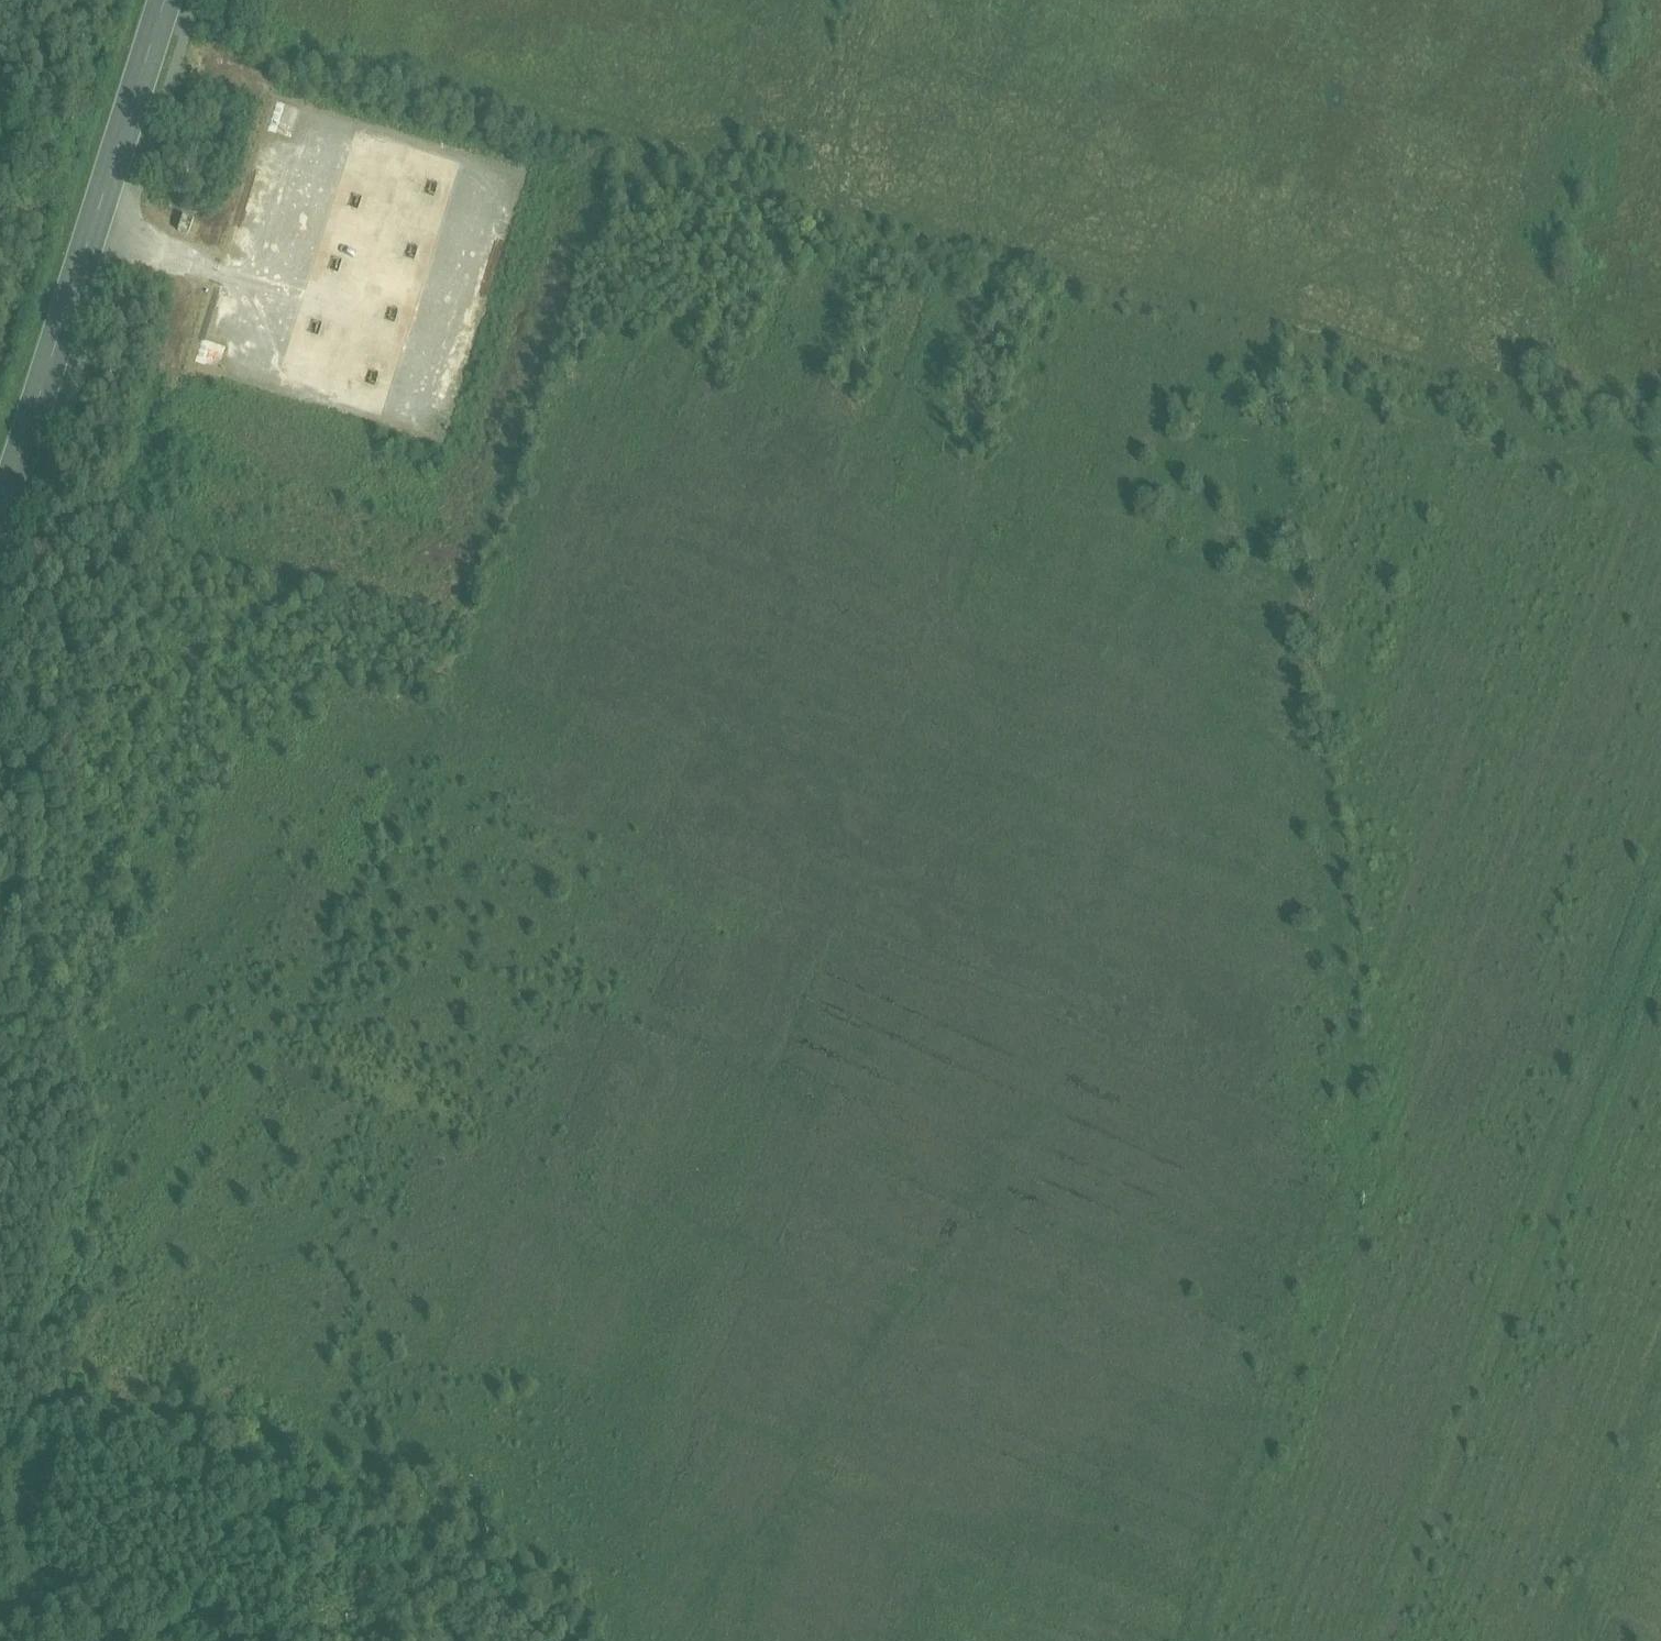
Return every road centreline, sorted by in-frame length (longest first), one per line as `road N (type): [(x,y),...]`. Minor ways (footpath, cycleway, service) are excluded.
road 1 (primary): [(0,460),(144,0)]

